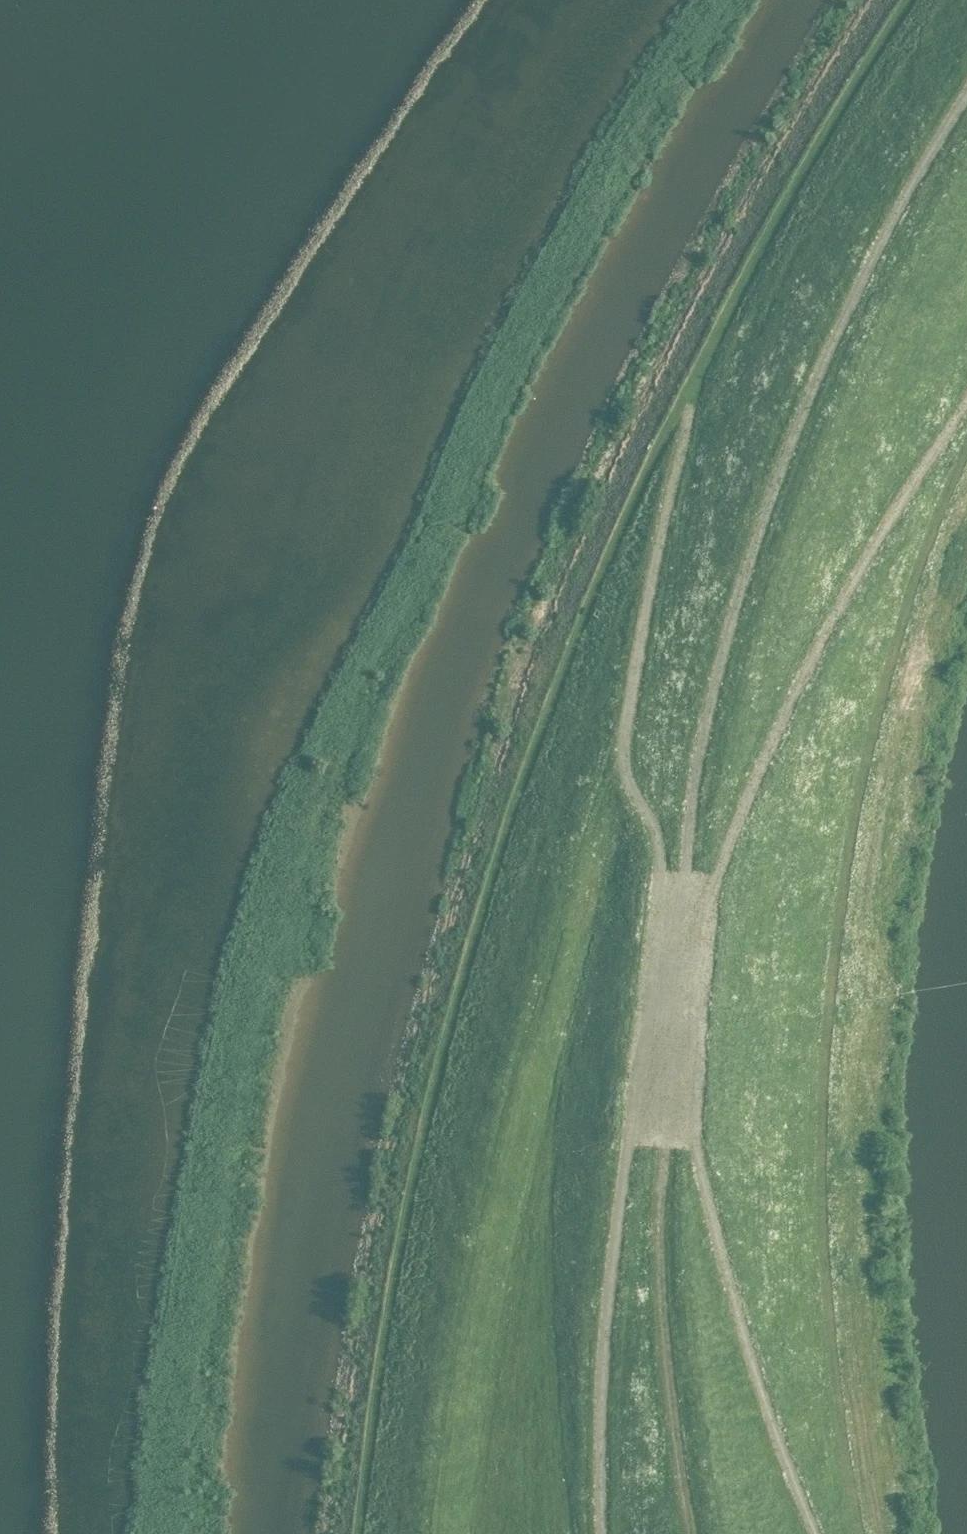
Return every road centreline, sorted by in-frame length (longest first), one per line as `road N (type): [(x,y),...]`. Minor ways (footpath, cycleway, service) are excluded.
road 1 (track): [(693,1533),(659,1241),(693,791),(728,641),(785,463),(890,221),(966,99)]
road 2 (track): [(966,407),(848,596),(784,725),(732,840),(643,1097),(603,1363),(603,1533)]
road 3 (track): [(816,1533),(715,1236),(664,871),(626,751),(689,408)]

